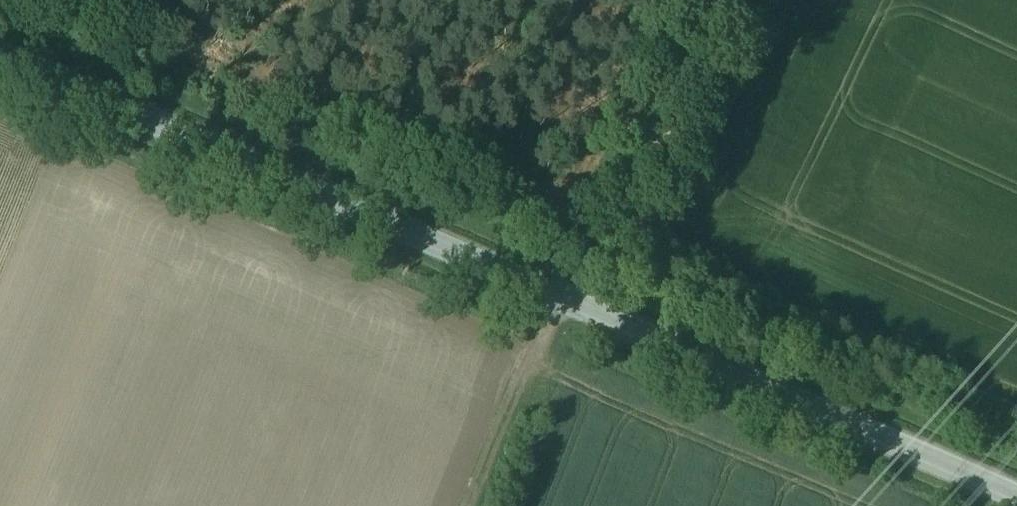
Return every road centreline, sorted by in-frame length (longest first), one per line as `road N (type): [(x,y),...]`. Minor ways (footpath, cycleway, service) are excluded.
road 1 (secondary): [(0,55),(1016,496)]
road 2 (track): [(733,0),(572,303)]

